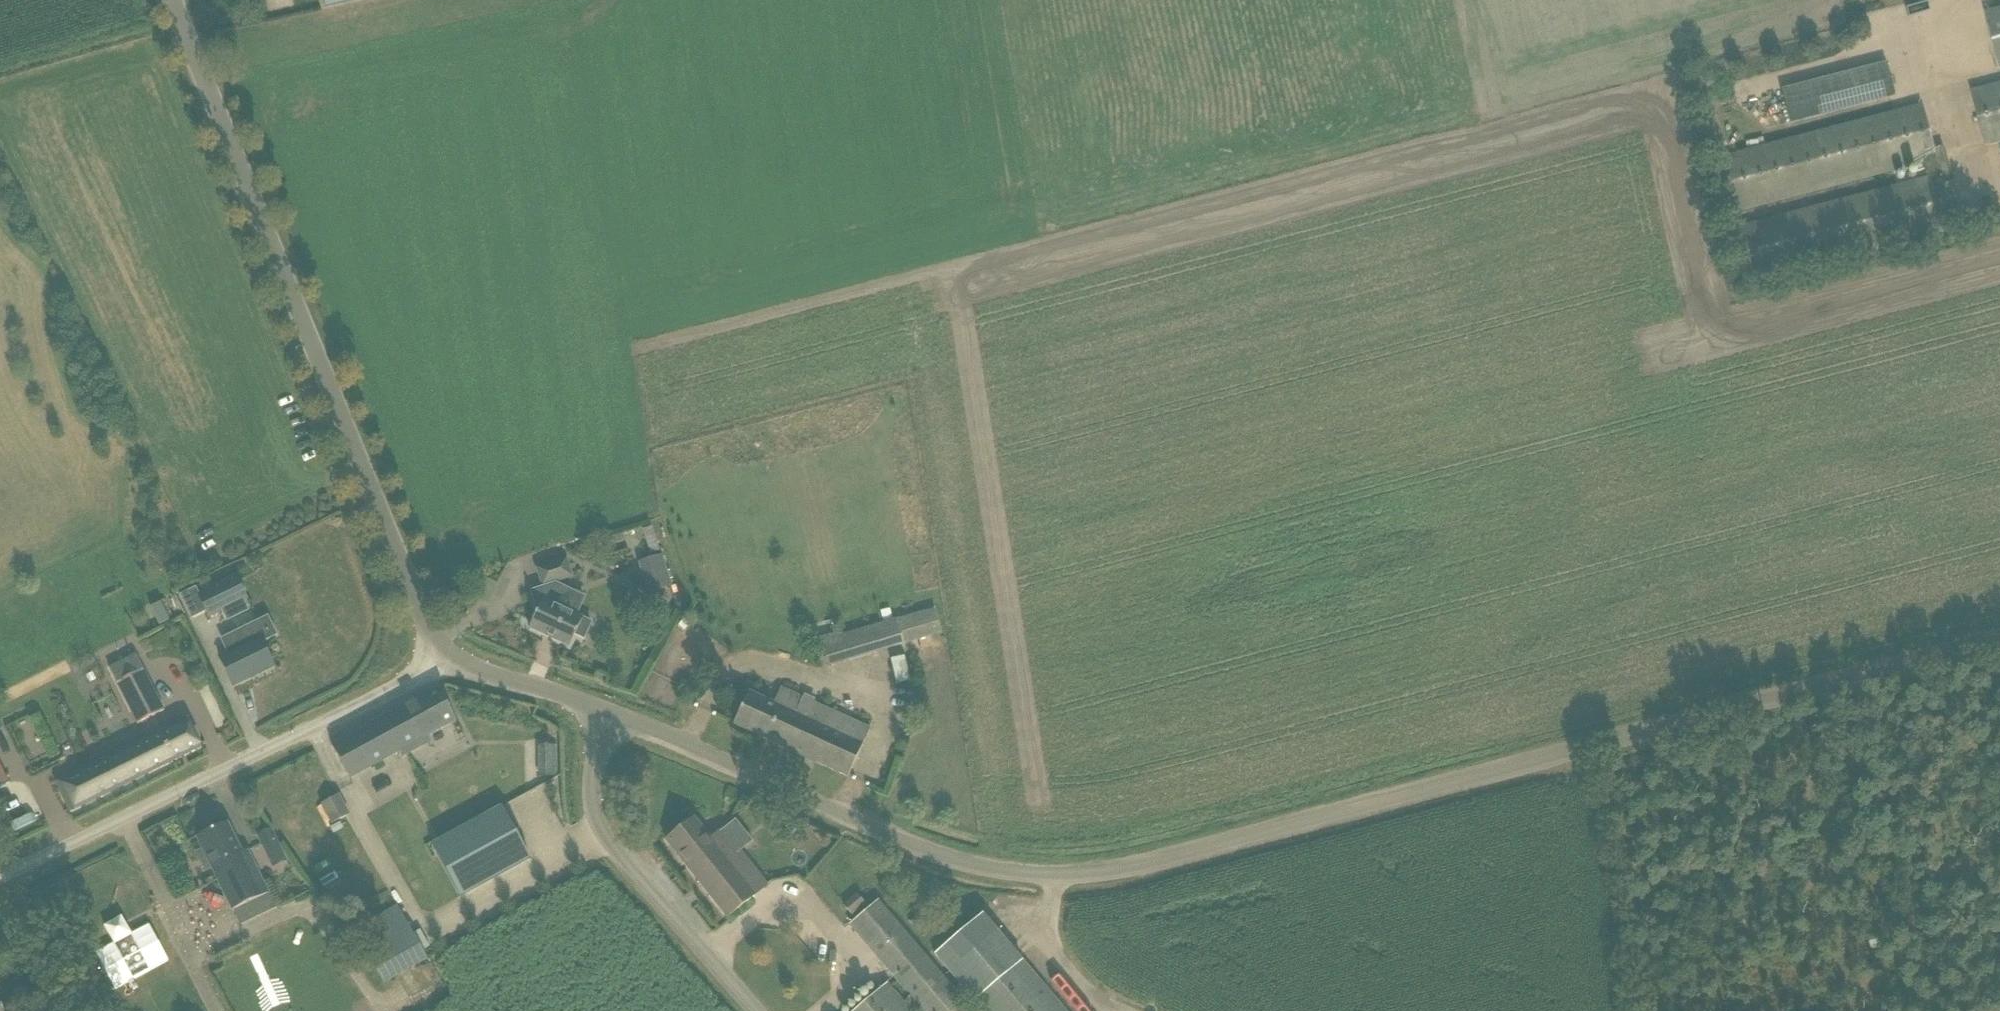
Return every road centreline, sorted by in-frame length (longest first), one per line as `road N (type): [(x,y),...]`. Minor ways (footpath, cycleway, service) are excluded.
road 1 (unclassified): [(1999,644),(1125,877),(1063,883),(998,878),(918,856),(610,720)]
road 2 (unclassified): [(435,659),(413,627),(173,0)]
road 3 (unclassified): [(0,885),(399,690),(435,659)]
road 4 (unclassified): [(753,1010),(622,864),(600,828),(587,786),(610,720)]
road 5 (unclassified): [(610,720),(435,659)]

